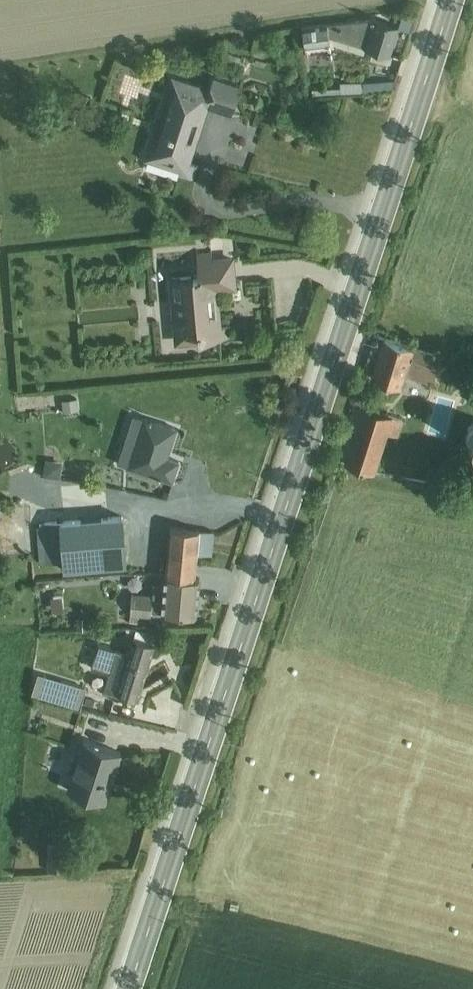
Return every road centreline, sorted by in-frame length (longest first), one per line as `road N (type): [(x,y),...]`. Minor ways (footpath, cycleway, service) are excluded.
road 1 (secondary): [(450,0),(130,988)]

